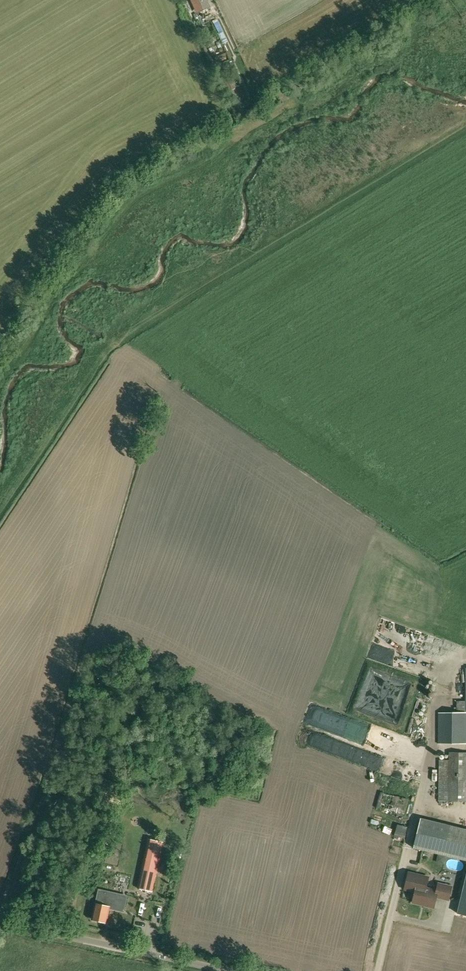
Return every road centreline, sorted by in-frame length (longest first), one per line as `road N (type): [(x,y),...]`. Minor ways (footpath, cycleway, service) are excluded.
road 1 (unclassified): [(213,970),(0,921)]

